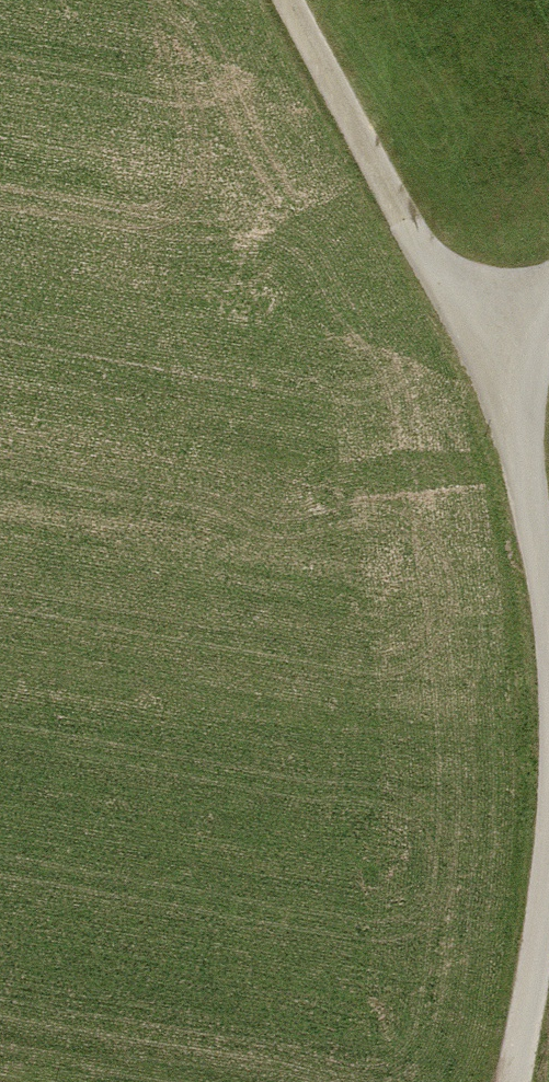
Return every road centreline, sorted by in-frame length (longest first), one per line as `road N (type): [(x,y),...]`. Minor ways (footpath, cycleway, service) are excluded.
road 1 (track): [(490,389),(278,0)]
road 2 (track): [(548,651),(490,389)]
road 3 (track): [(466,1081),(548,904)]

